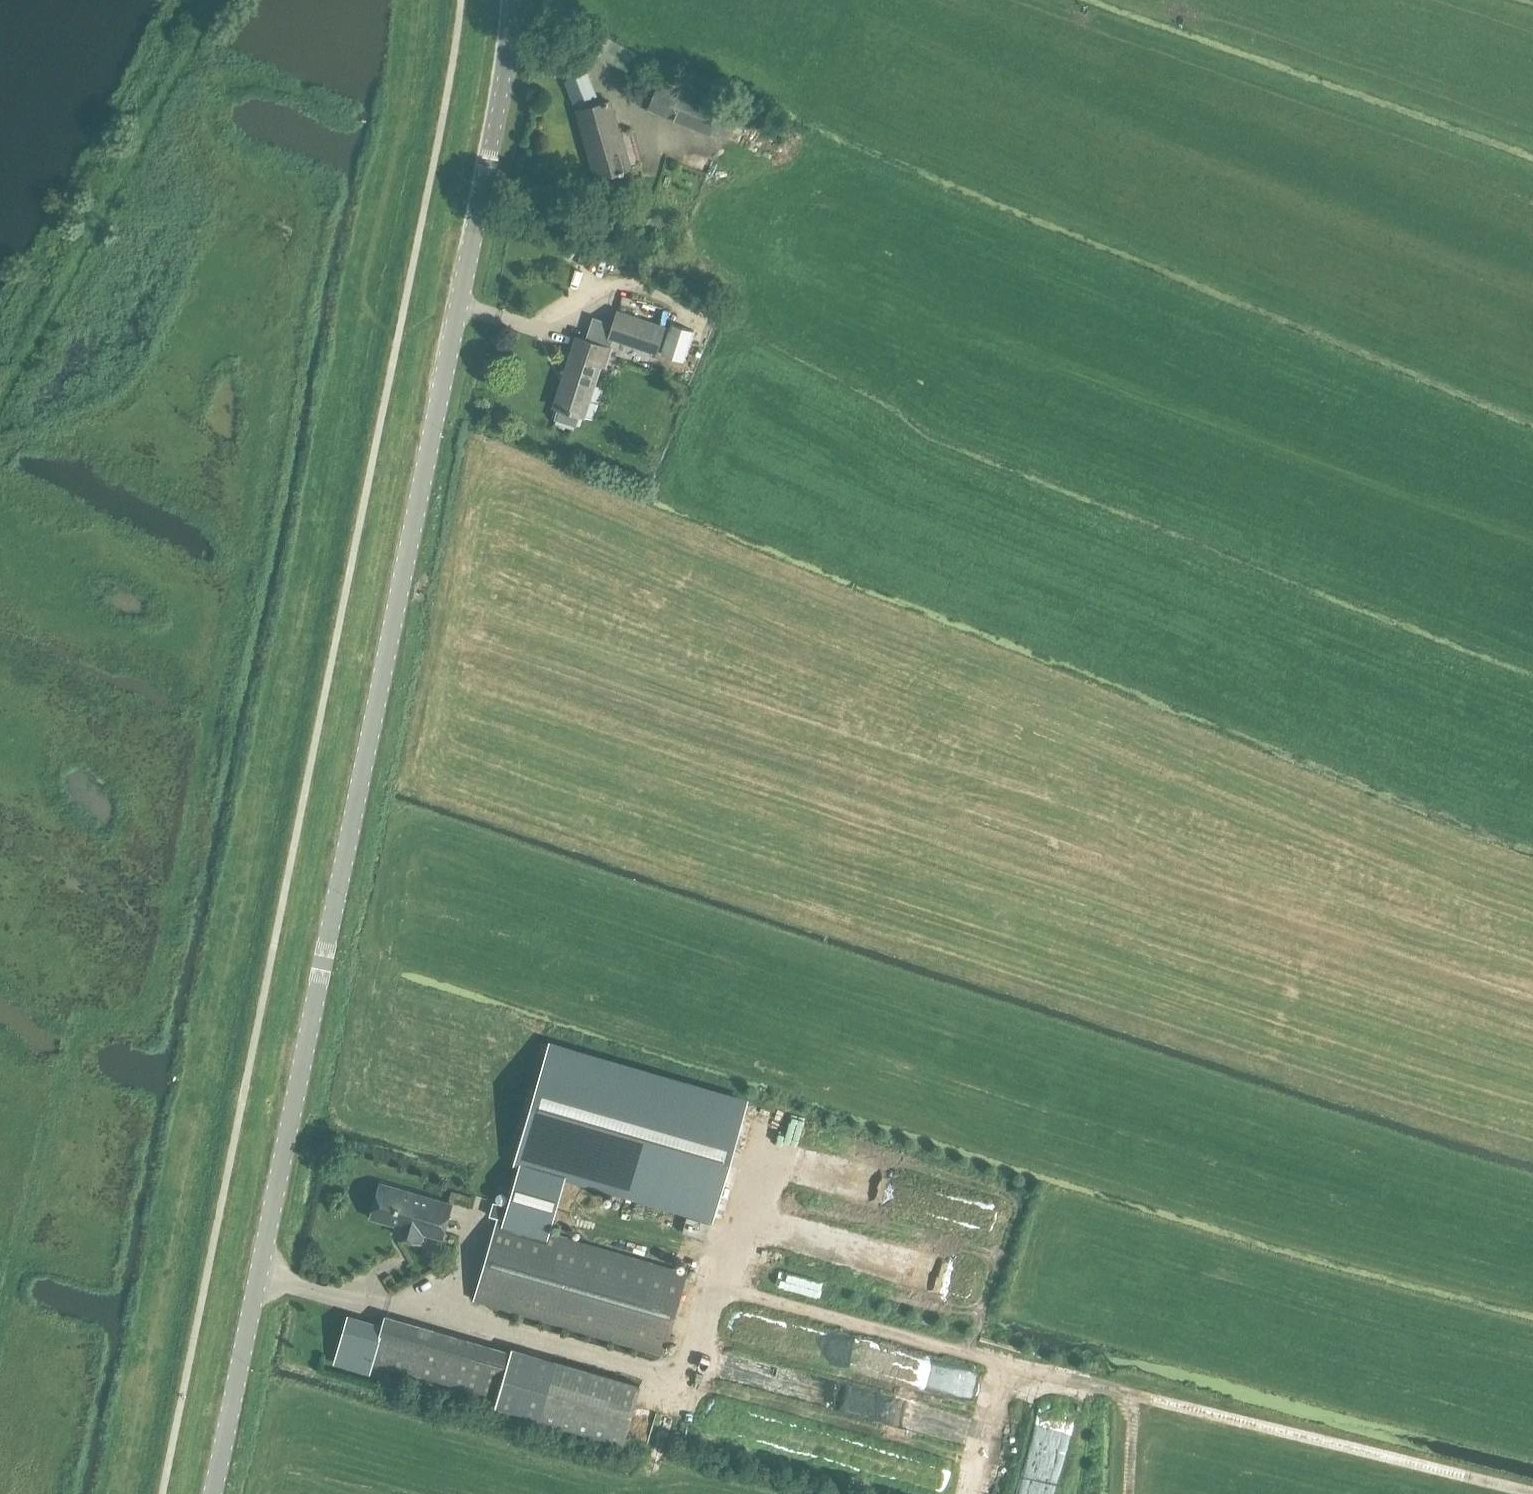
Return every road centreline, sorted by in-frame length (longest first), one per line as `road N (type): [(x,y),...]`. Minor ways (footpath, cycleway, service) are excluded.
road 1 (tertiary): [(215,1493),(517,0)]
road 2 (track): [(1129,1393),(1532,1491)]
road 3 (track): [(727,1295),(1129,1393)]
road 4 (track): [(259,1274),(438,1313)]

